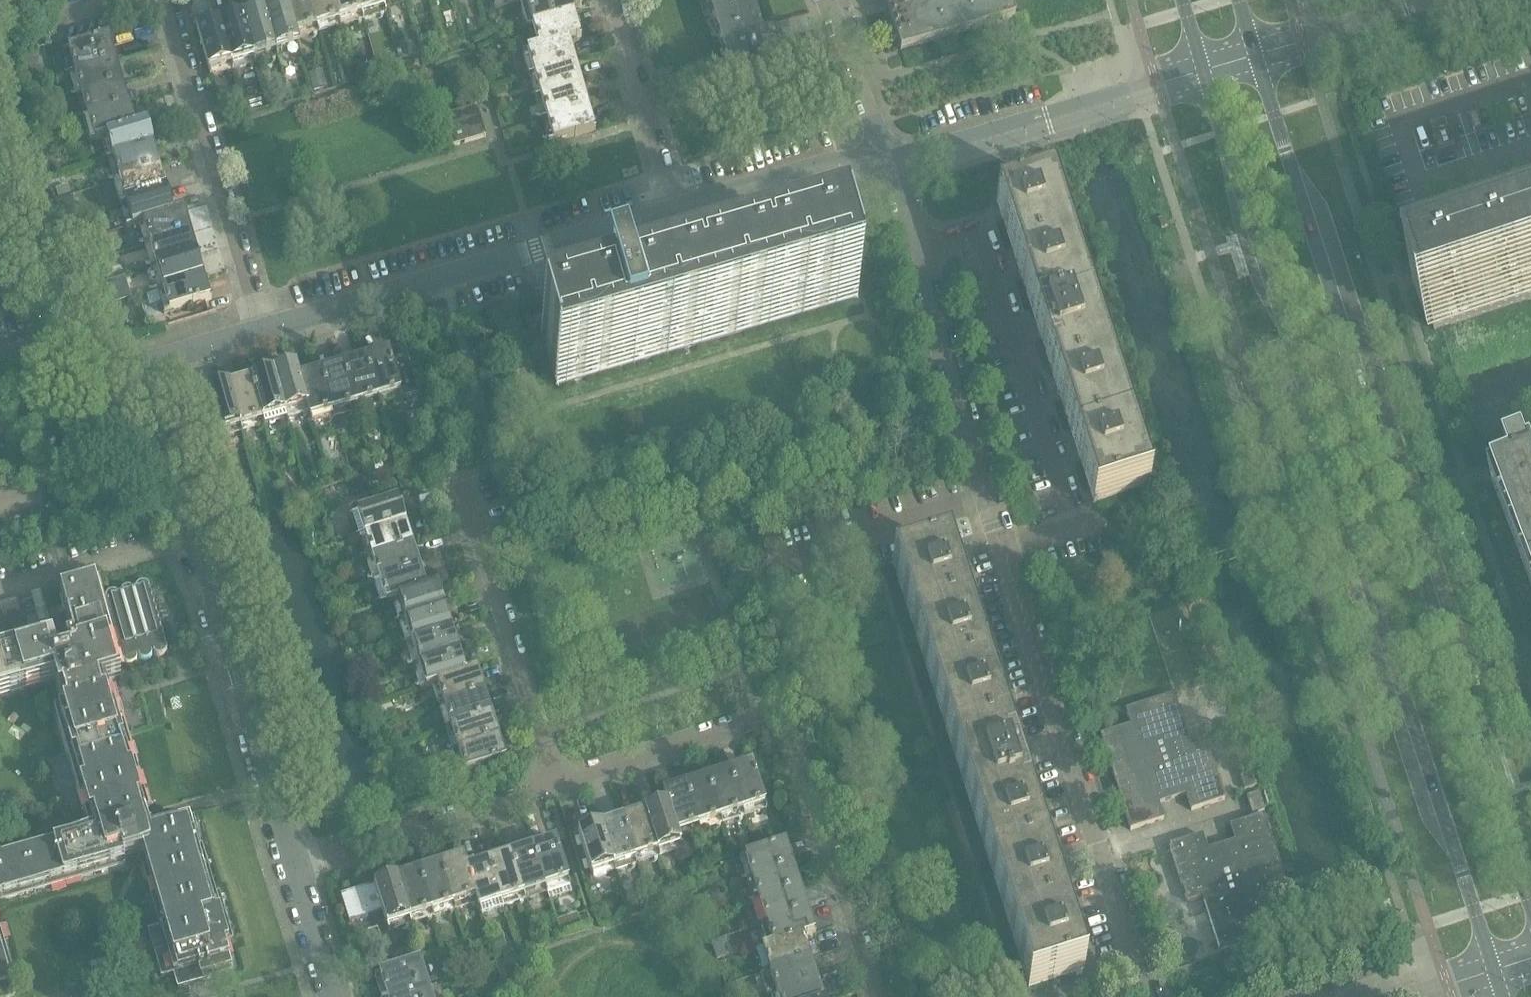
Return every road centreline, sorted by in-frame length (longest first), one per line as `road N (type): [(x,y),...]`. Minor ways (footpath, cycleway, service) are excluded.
road 1 (tertiary): [(1202,73),(1491,969)]
road 2 (tertiary): [(1530,907),(1258,56)]
road 3 (residential): [(1149,996),(887,162)]
road 4 (residential): [(140,361),(306,871)]
road 5 (residential): [(873,996),(799,774),(774,739),(750,729),(556,784)]
road 6 (residential): [(269,325),(672,208)]
road 7 (residential): [(269,325),(173,0)]
road 8 (residential): [(1202,73),(887,162)]
road 9 (residential): [(556,784),(463,481)]
road 10 (residential): [(556,784),(306,871)]
road 11 (residential): [(140,361),(80,332),(13,147)]
road 12 (residential): [(672,208),(807,170),(887,162)]
road 13 (residential): [(613,0),(672,208)]
road 14 (residential): [(829,0),(887,162)]
road 15 (residential): [(1302,42),(1430,0)]
road 16 (residential): [(140,361),(269,325)]
road 17 (residential): [(306,871),(346,996)]

